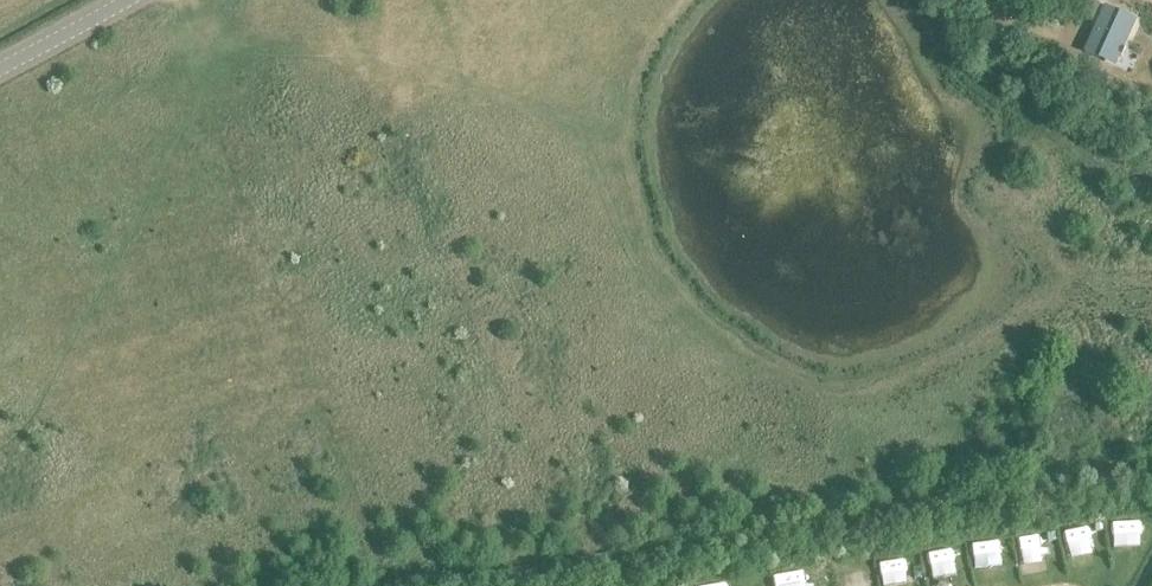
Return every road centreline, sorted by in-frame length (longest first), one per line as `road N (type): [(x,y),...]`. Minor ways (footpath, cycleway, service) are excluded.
road 1 (residential): [(0,64),(122,0)]

